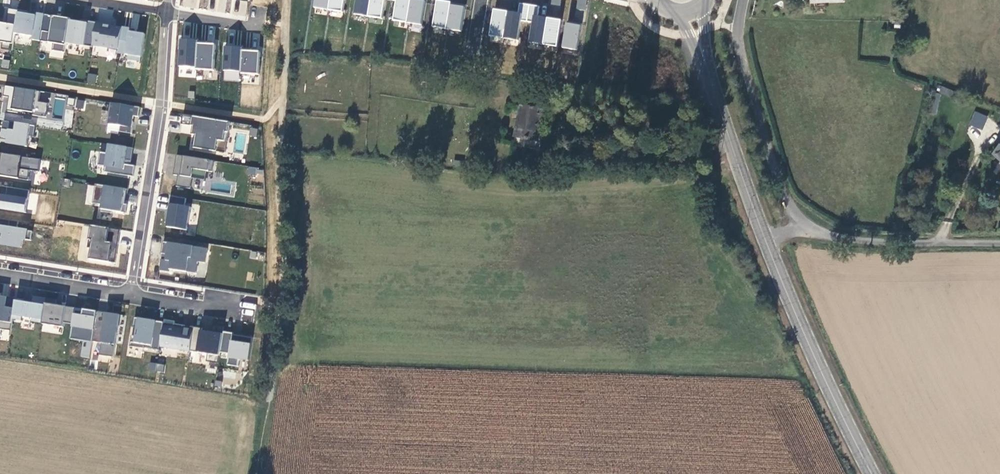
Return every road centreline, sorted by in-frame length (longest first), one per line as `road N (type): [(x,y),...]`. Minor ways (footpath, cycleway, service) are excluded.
road 1 (secondary): [(870,473),(766,243),(705,62)]
road 2 (residential): [(744,0),(739,39),(795,216),(833,238),(999,244)]
road 3 (residential): [(170,12),(133,294)]
road 4 (track): [(254,473),(280,317)]
road 5 (residential): [(133,294),(280,317)]
road 6 (residential): [(0,272),(133,294)]

